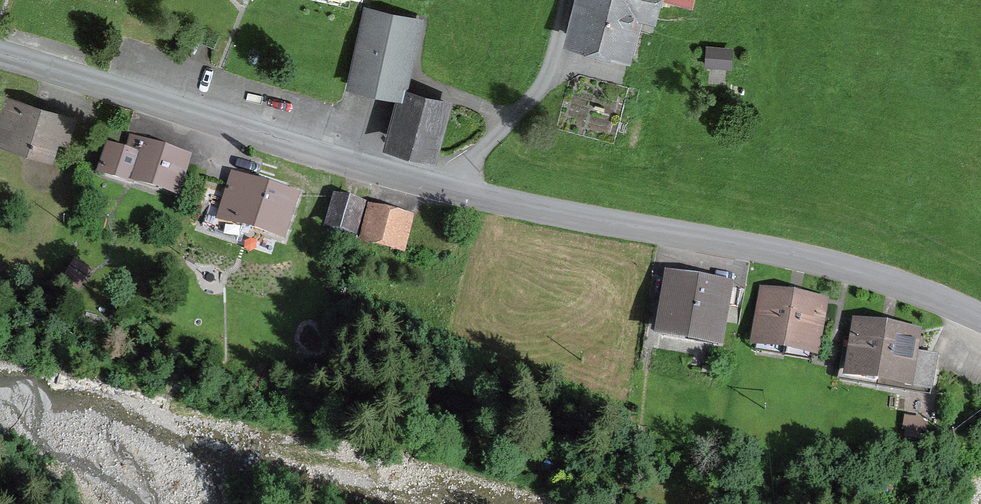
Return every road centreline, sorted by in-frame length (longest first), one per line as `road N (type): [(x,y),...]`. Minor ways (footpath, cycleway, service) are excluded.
road 1 (tertiary): [(0,54),(453,189),(862,270),(980,318)]

